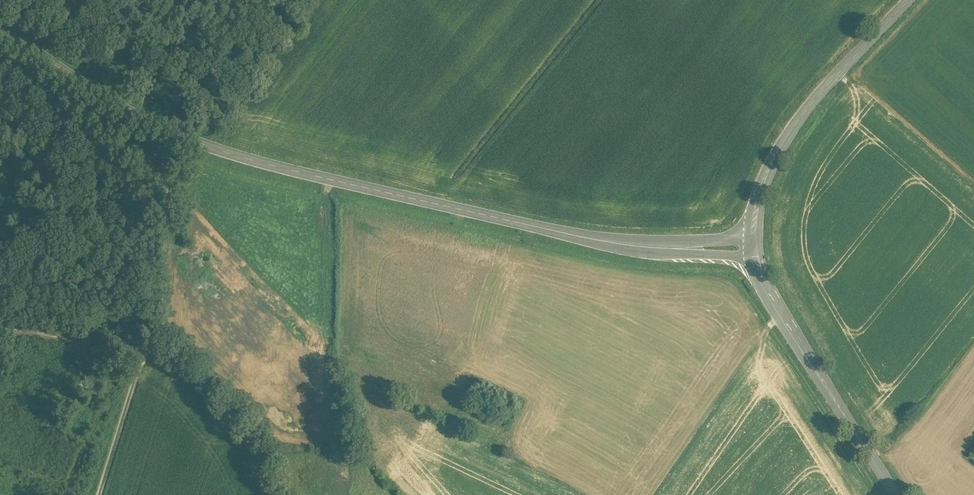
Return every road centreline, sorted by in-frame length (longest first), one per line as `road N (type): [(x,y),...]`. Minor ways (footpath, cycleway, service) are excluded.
road 1 (tertiary): [(754,247),(614,243),(255,161),(147,122),(0,22)]
road 2 (track): [(179,136),(169,174),(165,334),(146,359),(102,494)]
road 3 (tertiary): [(909,0),(783,141),(760,193),(754,247)]
road 4 (tertiary): [(754,247),(769,291),(897,494)]

